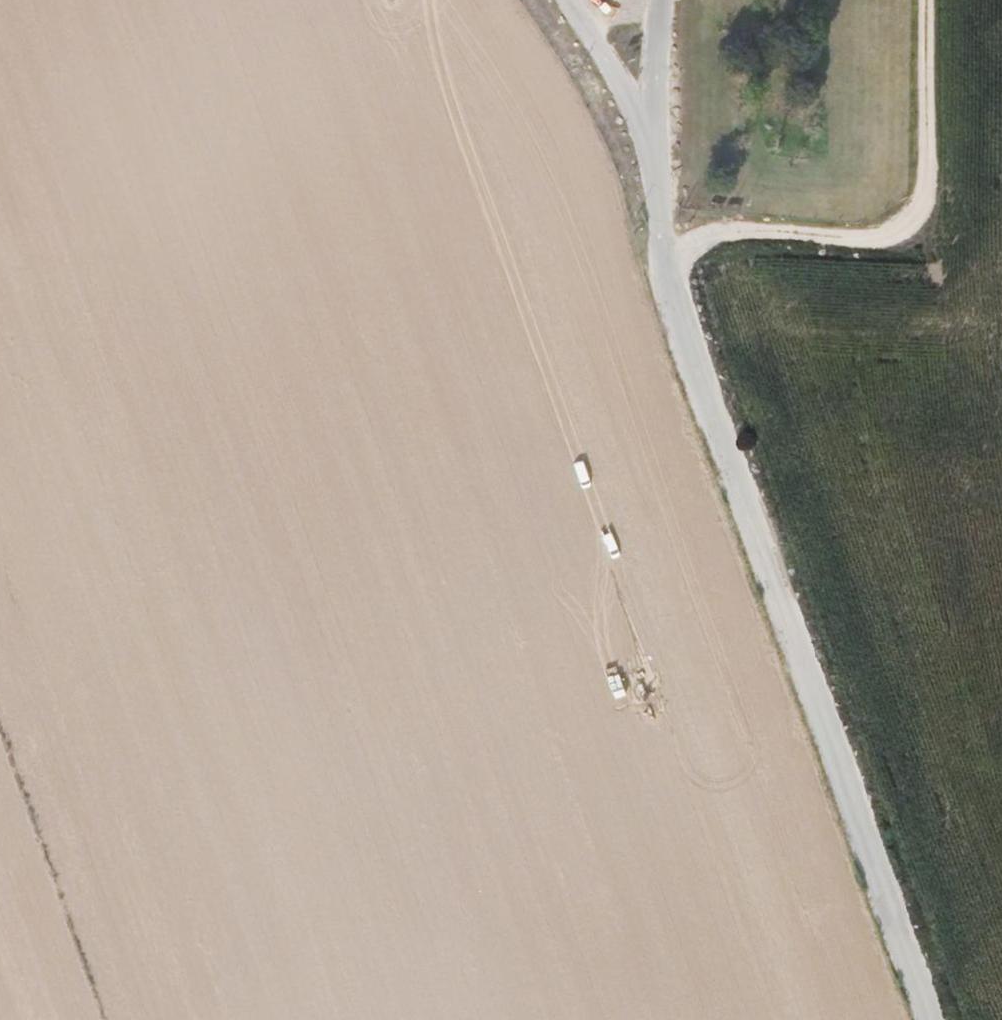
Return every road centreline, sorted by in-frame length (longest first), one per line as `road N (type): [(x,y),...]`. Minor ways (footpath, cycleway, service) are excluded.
road 1 (unclassified): [(663,135),(669,214),(739,458),(937,1019)]
road 2 (track): [(931,0),(928,188),(917,224),(893,239),(730,233),(680,252)]
road 3 (unclassified): [(663,135),(579,0)]
road 4 (unclassified): [(672,0),(663,135)]

